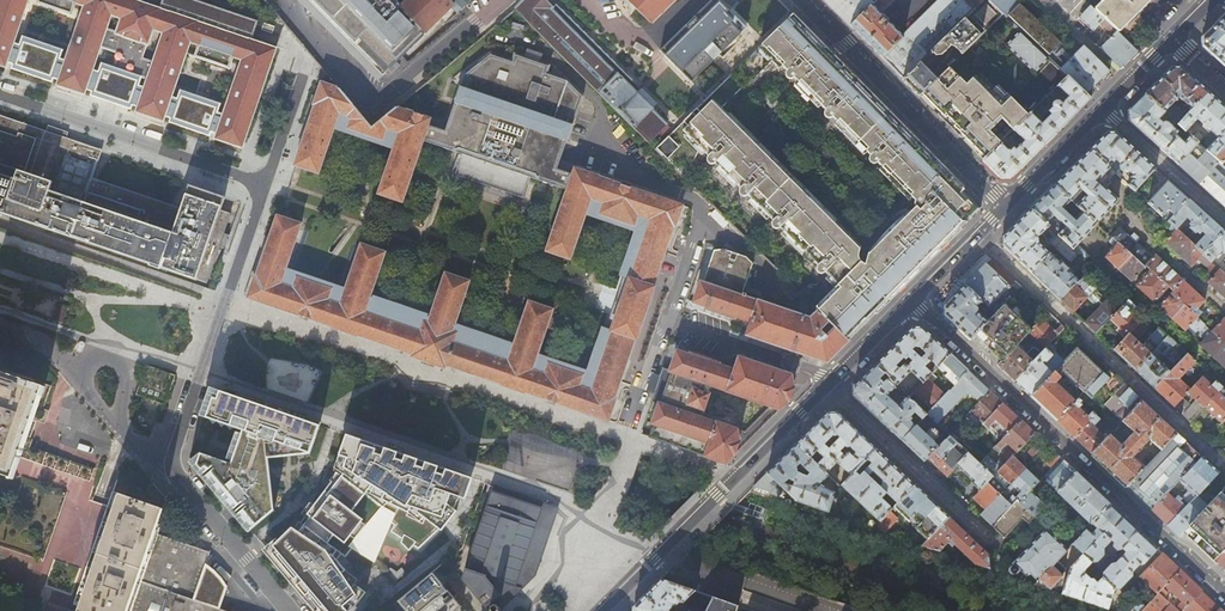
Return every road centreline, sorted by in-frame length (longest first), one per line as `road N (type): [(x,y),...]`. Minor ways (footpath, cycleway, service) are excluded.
road 1 (residential): [(915,300),(1224,595)]
road 2 (unclassified): [(626,437),(226,302)]
road 3 (residential): [(226,302),(267,183),(0,94)]
road 4 (residential): [(1224,467),(979,237)]
road 5 (tertiary): [(607,609),(830,386)]
road 6 (residential): [(800,0),(1009,207)]
road 7 (residential): [(989,538),(830,386)]
road 8 (residential): [(169,465),(291,610)]
road 9 (residential): [(169,465),(226,302)]
road 10 (residential): [(1224,220),(1105,110)]
road 11 (tertiary): [(1009,207),(1105,110)]
road 12 (residential): [(1042,0),(1131,85)]
road 13 (tertiary): [(830,386),(915,300)]

